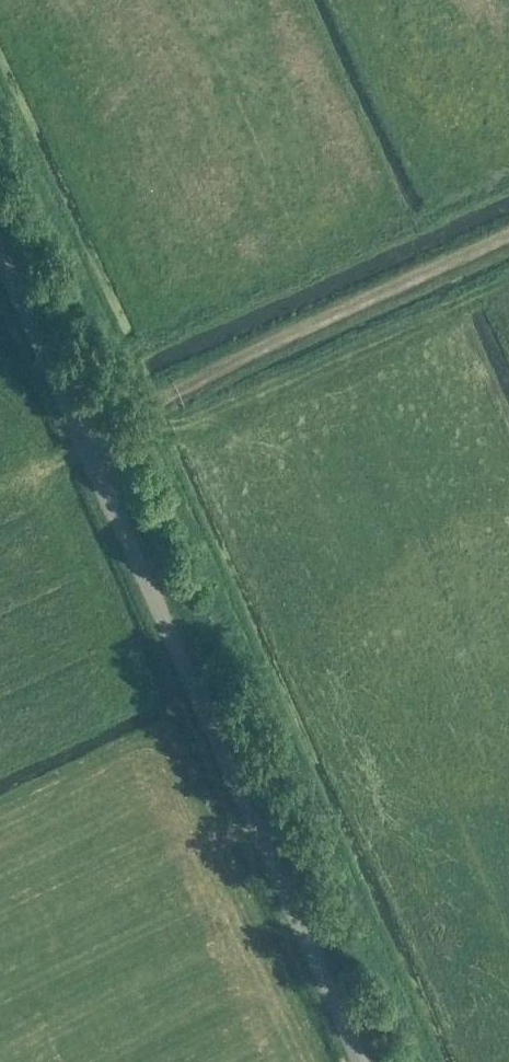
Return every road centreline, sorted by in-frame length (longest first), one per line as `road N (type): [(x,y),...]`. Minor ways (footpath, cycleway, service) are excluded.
road 1 (unclassified): [(355,1061),(0,268)]

